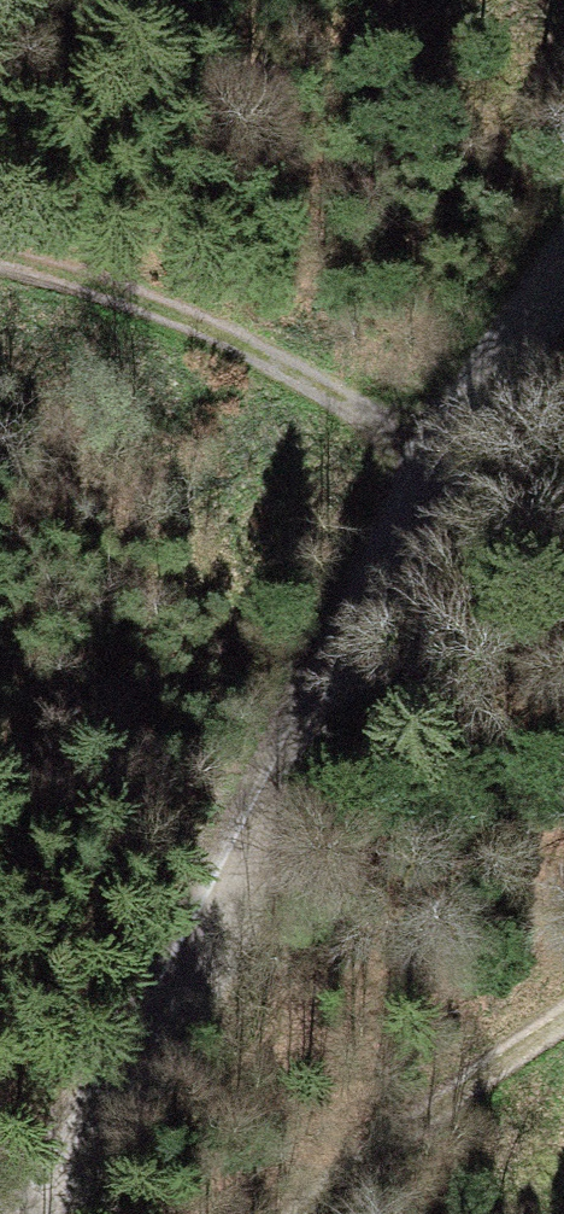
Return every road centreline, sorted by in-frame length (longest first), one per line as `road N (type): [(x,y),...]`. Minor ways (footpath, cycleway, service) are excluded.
road 1 (unclassified): [(50,1213),(149,1047),(280,795),(433,458),(563,264)]
road 2 (track): [(0,257),(88,276),(228,332),(433,458)]
road 3 (track): [(302,1213),(457,1082),(563,1006)]

